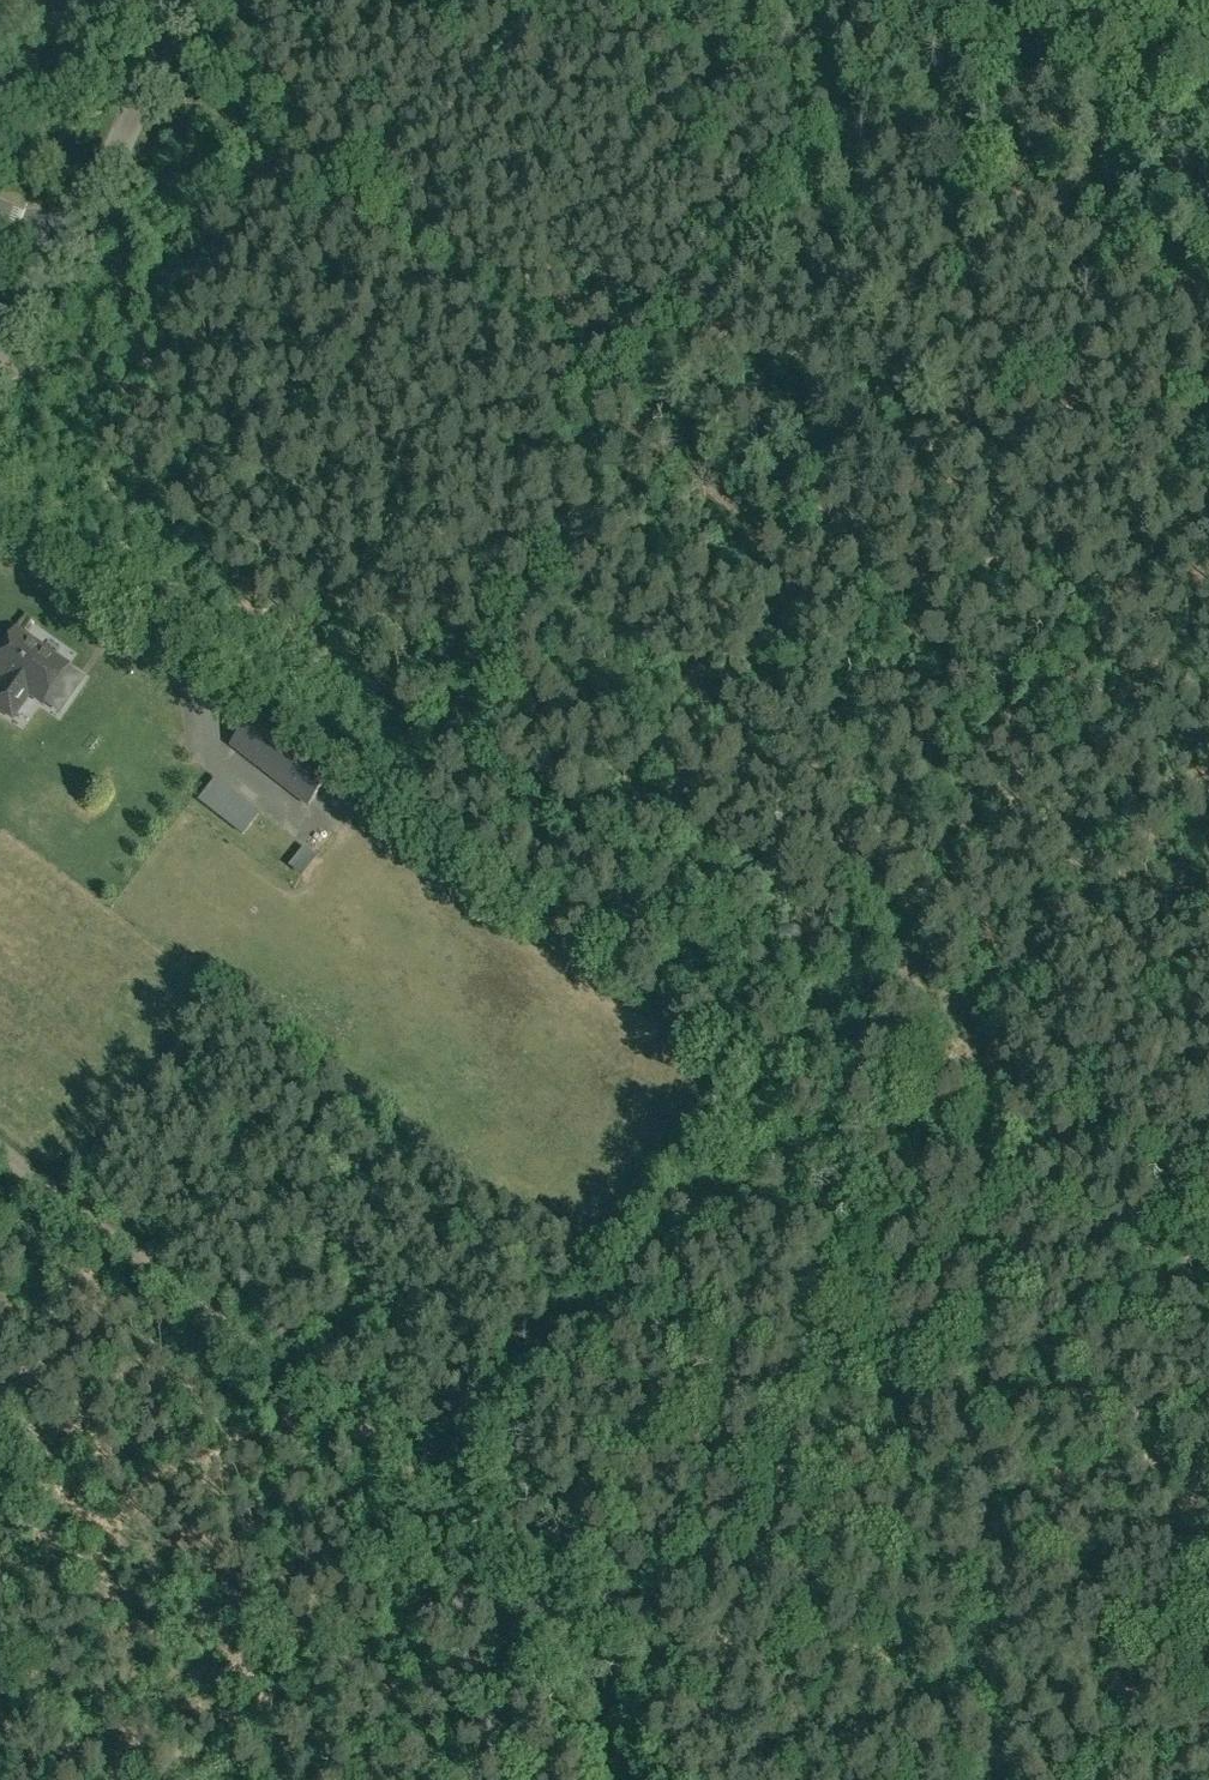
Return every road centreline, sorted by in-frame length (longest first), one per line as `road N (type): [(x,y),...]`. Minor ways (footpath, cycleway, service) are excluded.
road 1 (track): [(485,1713),(428,1482),(0,1154)]
road 2 (unclassified): [(68,247),(183,0)]
road 3 (unclassified): [(0,366),(68,247)]

